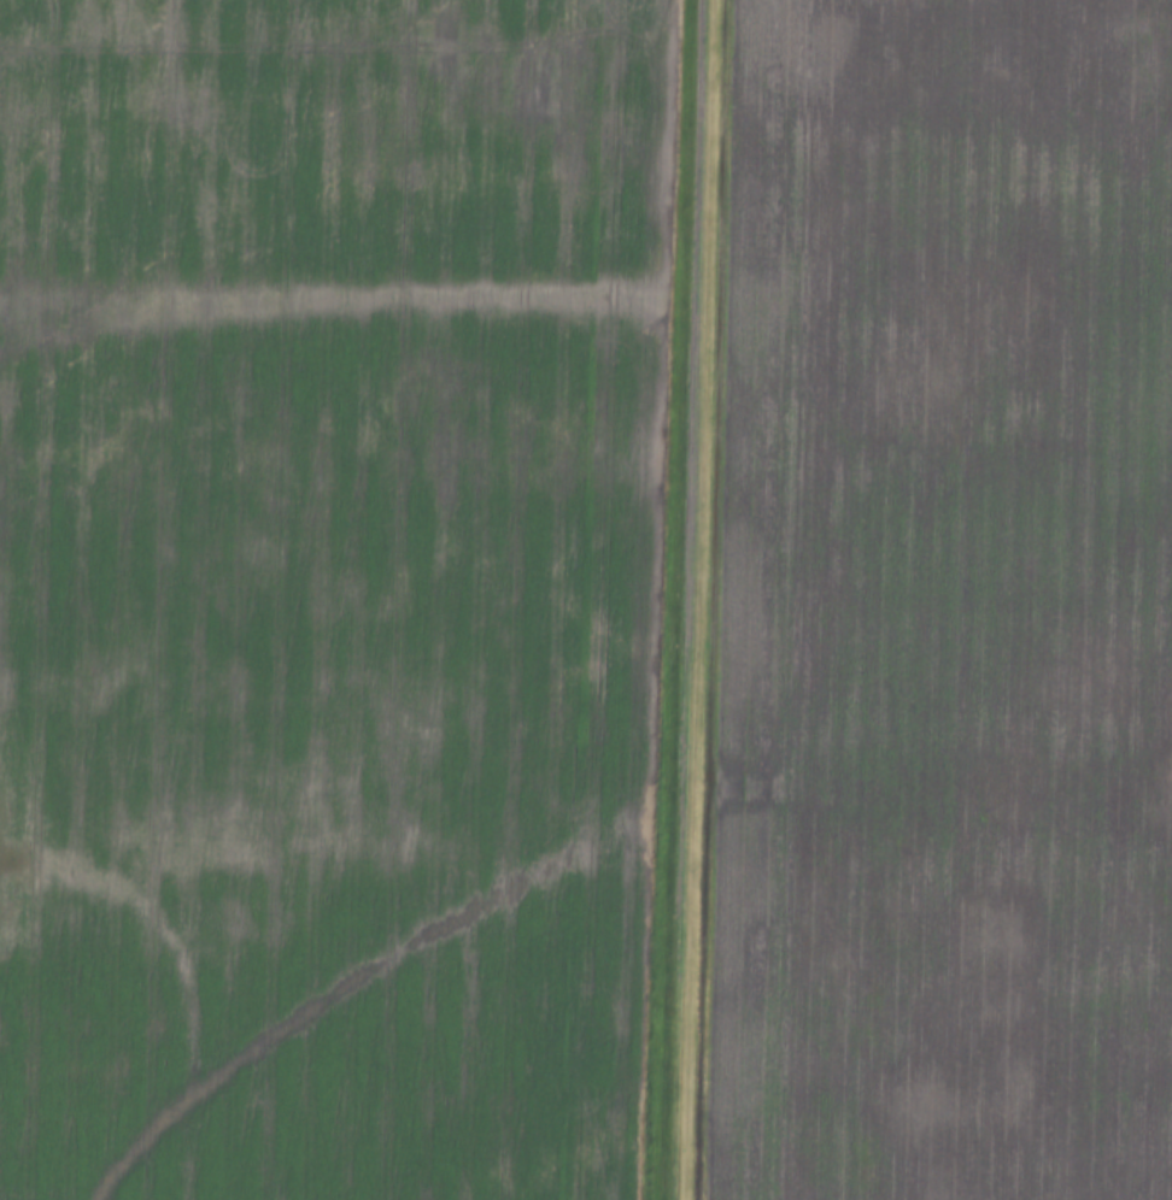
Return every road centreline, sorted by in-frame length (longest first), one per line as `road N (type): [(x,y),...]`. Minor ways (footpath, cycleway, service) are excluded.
road 1 (track): [(672,1199),(702,0)]

